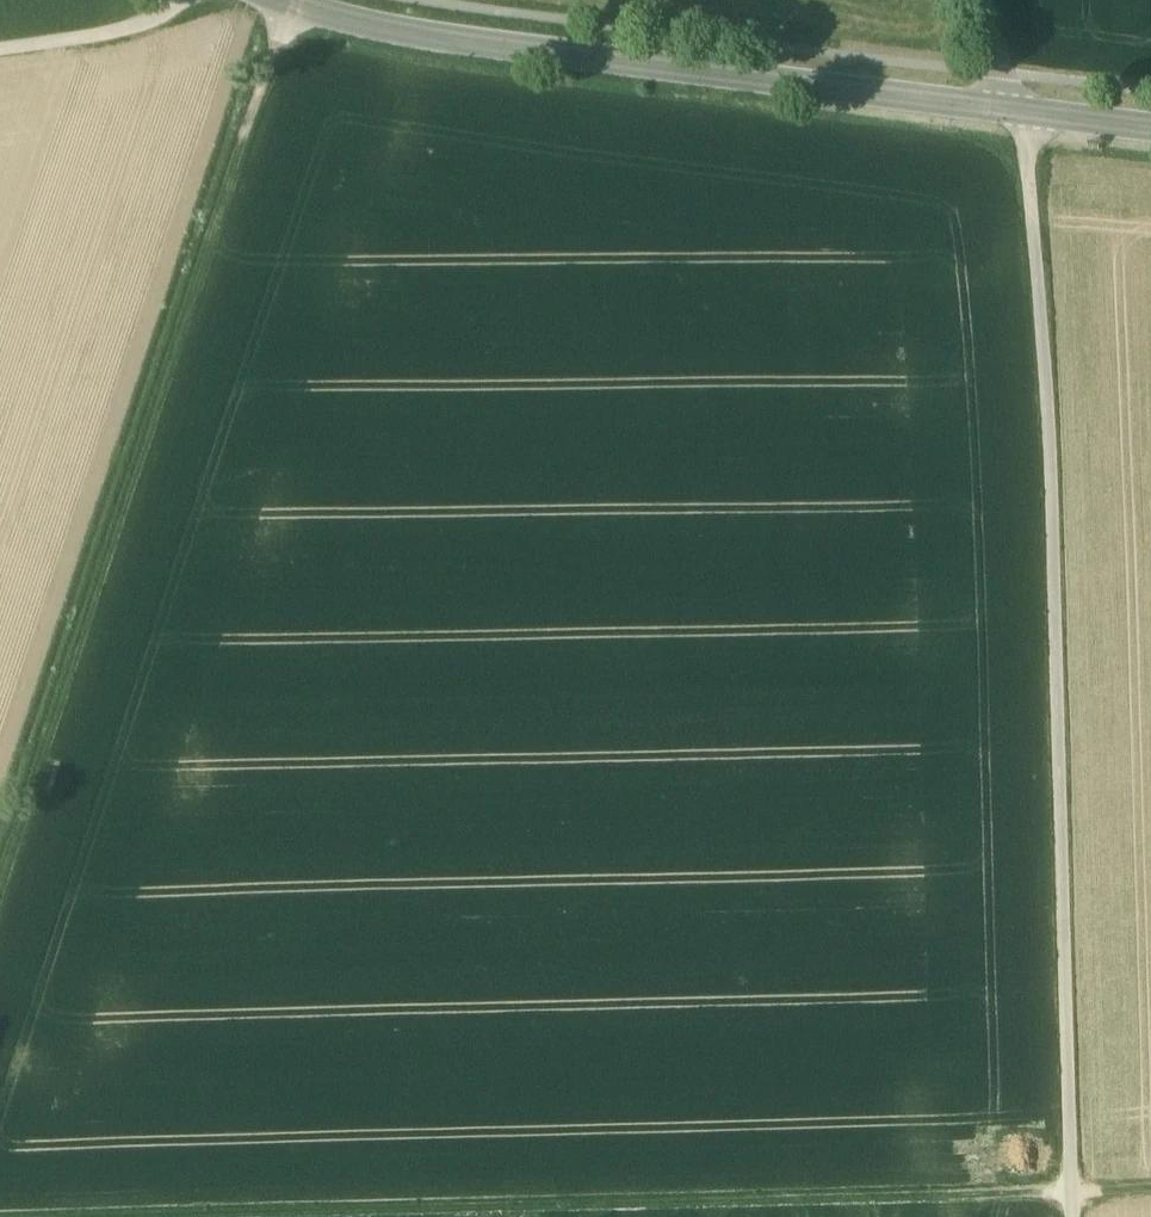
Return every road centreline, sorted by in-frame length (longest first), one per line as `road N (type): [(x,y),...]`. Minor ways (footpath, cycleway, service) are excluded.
road 1 (track): [(1071,1216),(1050,423),(1019,110)]
road 2 (track): [(295,0),(0,886)]
road 3 (track): [(1150,1189),(268,1216)]
road 4 (tertiary): [(282,0),(377,28),(496,46),(1019,110)]
road 5 (track): [(0,48),(139,28),(177,0)]
road 6 (tertiary): [(1019,110),(1150,128)]

